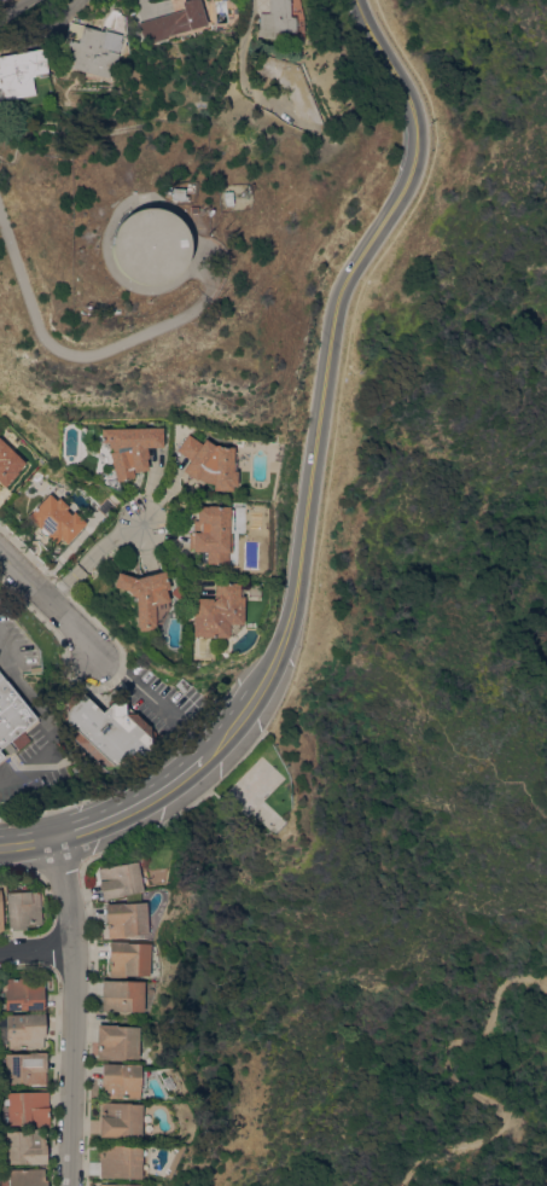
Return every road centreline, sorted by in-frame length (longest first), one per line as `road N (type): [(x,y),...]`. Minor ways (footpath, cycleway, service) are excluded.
road 1 (tertiary): [(252,698),(287,616),(344,280),(403,190),(417,144),(413,104),(359,0)]
road 2 (track): [(396,1185),(438,1145),(500,1128),(502,1111),(455,1079),(446,1050),(478,1034),(504,979),(546,983)]
road 3 (residential): [(60,1185),(69,954),(56,843)]
road 4 (residential): [(0,549),(86,634),(98,663)]
road 5 (tertiary): [(56,843),(101,829),(165,791)]

